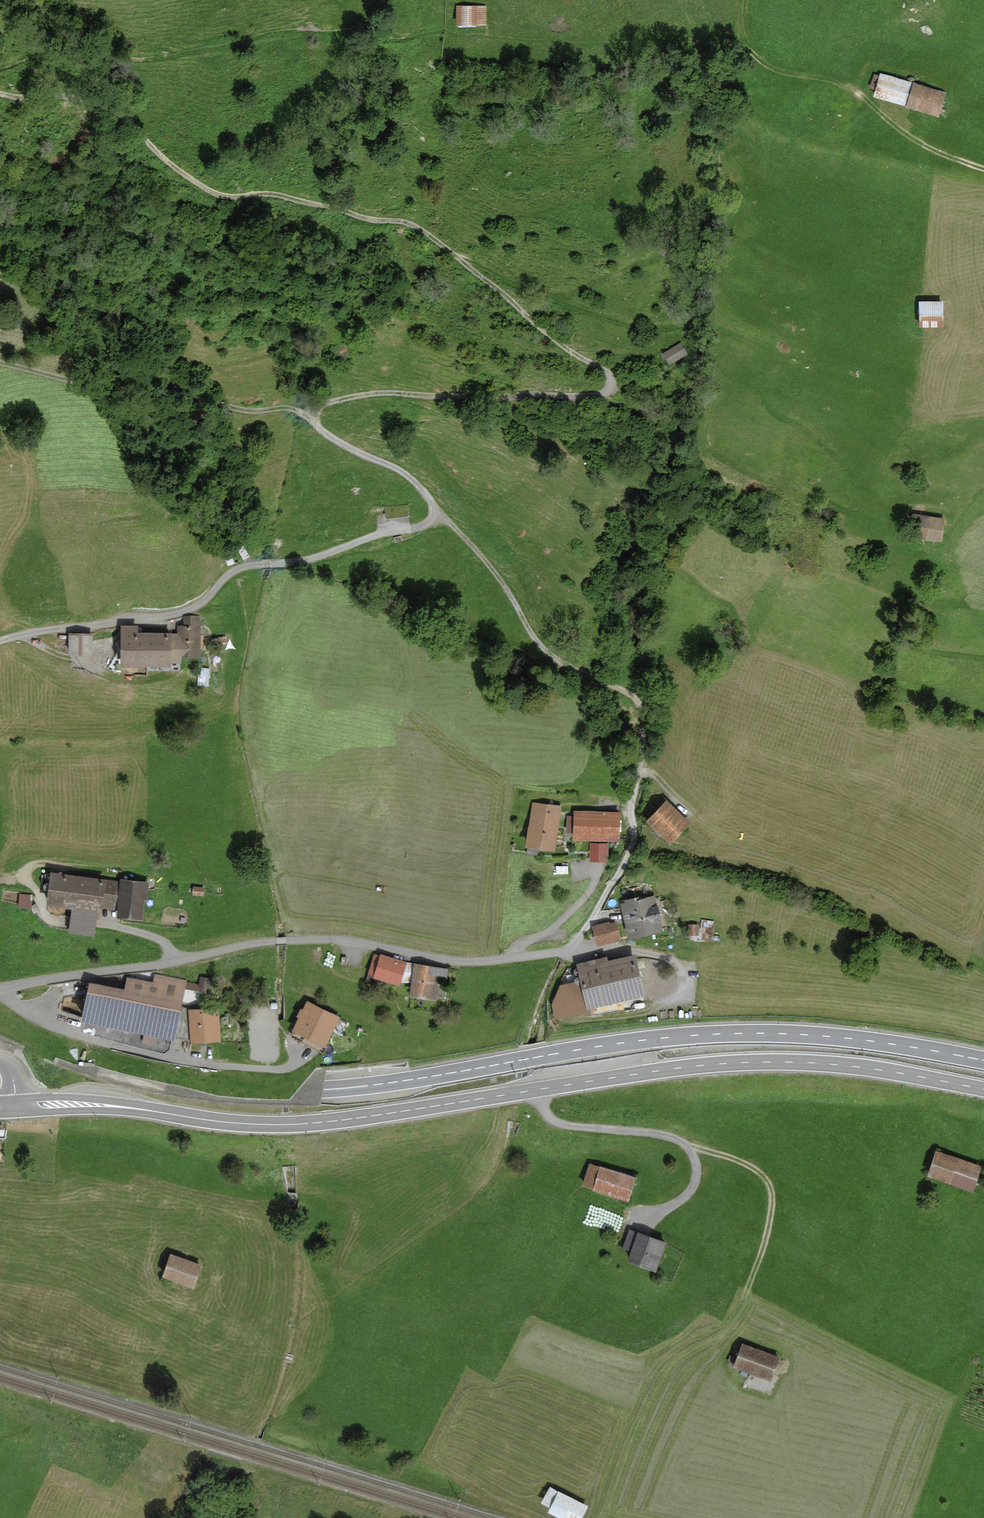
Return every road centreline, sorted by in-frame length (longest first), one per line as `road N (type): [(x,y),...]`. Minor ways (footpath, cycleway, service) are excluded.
road 1 (track): [(0,93),(102,106),(179,170),(224,195),(272,194),(421,228),(612,380),(593,397),(370,394),(324,404),(314,418)]
road 2 (primary): [(0,1018),(122,1069),(299,1090),(745,1034),(849,1039),(983,1061)]
road 3 (tertiary): [(983,1090),(844,1066),(755,1062),(311,1125),(99,1105),(17,1107)]
road 4 (track): [(436,513),(493,570),(552,658),(638,705),(642,769),(630,805),(636,840)]
road 5 (track): [(0,67),(104,51),(143,58),(197,52),(302,29),(363,28),(400,39)]
road 6 (track): [(681,40),(741,45),(778,71),(849,87),(918,141),(983,168)]
road 7 (track): [(314,418),(201,398),(138,363),(68,380),(0,362)]
road 8 (track): [(314,418),(323,432),(413,481),(436,513)]

